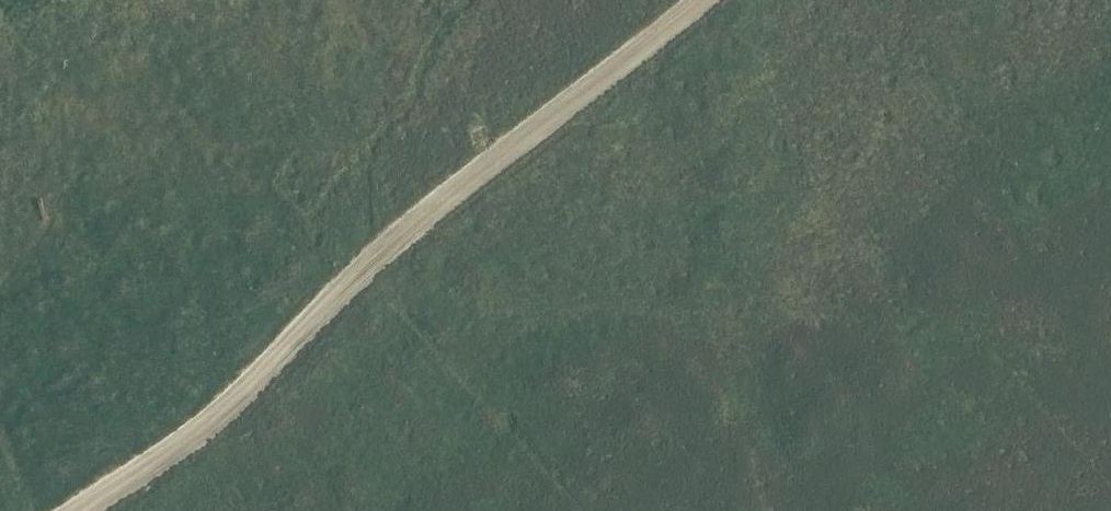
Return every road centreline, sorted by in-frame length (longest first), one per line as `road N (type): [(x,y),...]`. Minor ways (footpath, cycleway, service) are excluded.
road 1 (track): [(91,510),(200,443),(375,261),(707,0)]

